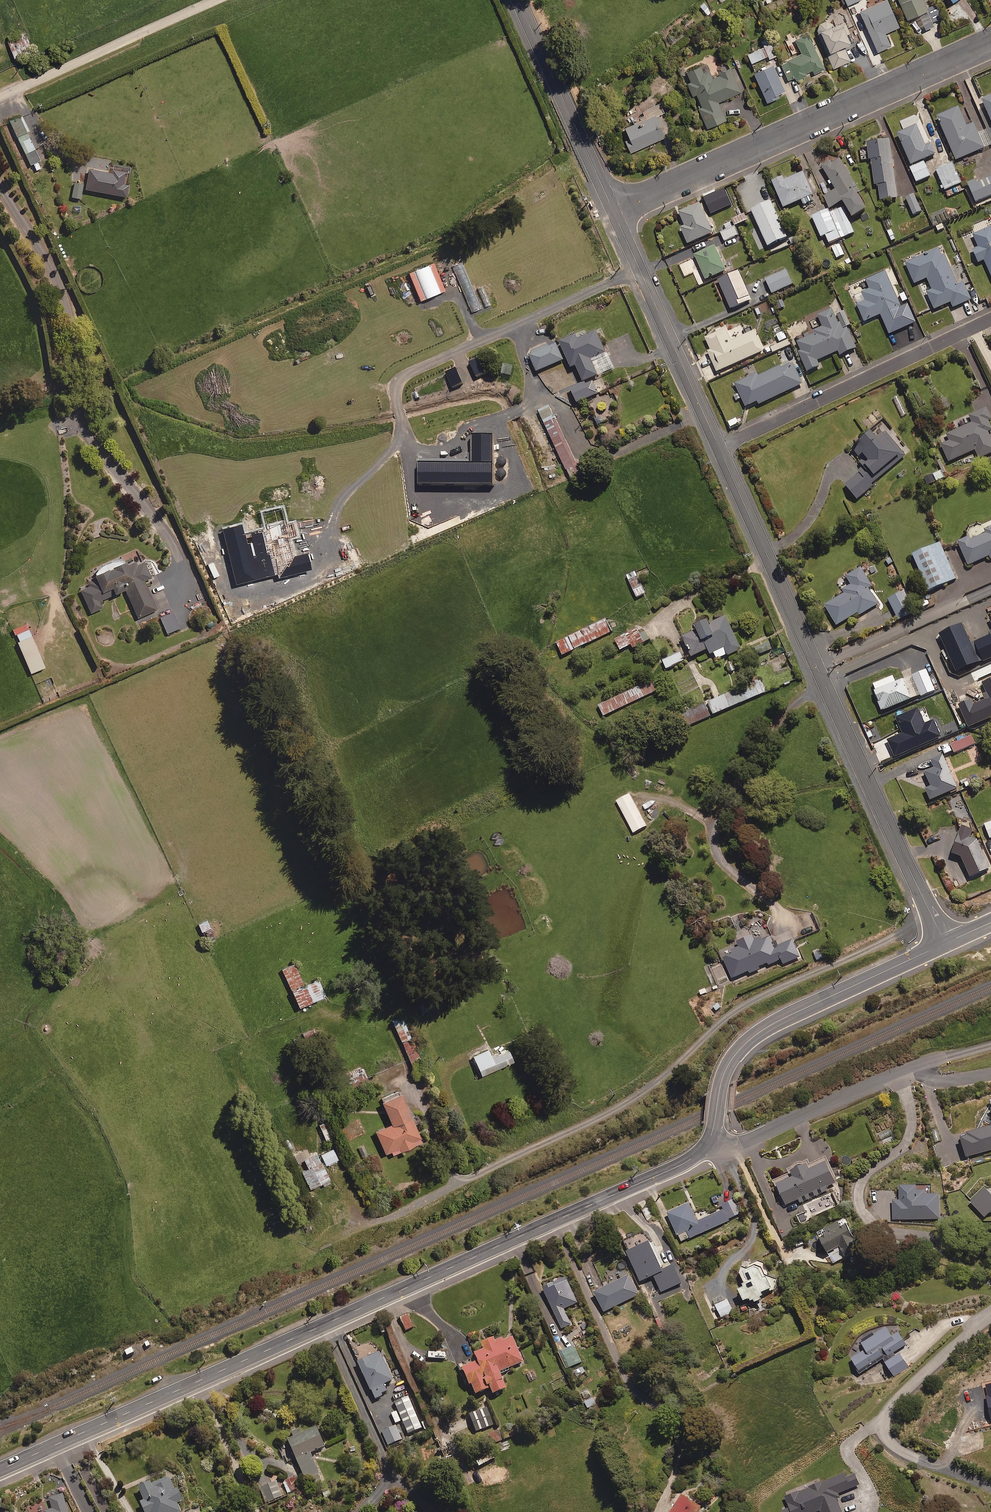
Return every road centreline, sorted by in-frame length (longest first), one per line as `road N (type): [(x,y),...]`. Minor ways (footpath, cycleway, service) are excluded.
road 1 (tertiary): [(0,1470),(683,1164),(708,1143)]
road 2 (residential): [(384,1218),(610,1113),(740,1009),(933,918)]
road 3 (unclassified): [(719,449),(933,918)]
road 4 (residential): [(613,210),(990,42)]
road 5 (tertiary): [(708,1143),(726,1069),(747,1042),(945,943)]
road 6 (residential): [(719,449),(990,319)]
road 7 (residential): [(890,1077),(909,1107),(910,1132),(863,1180),(862,1211),(874,1226),(901,1235),(990,1247)]
road 8 (residential): [(990,1317),(903,1392),(885,1429),(909,1456),(990,1487)]
road 9 (unclassified): [(613,210),(719,449)]
road 10 (unclassified): [(518,0),(613,210)]
road 11 (residential): [(708,1143),(742,1143),(890,1077)]

